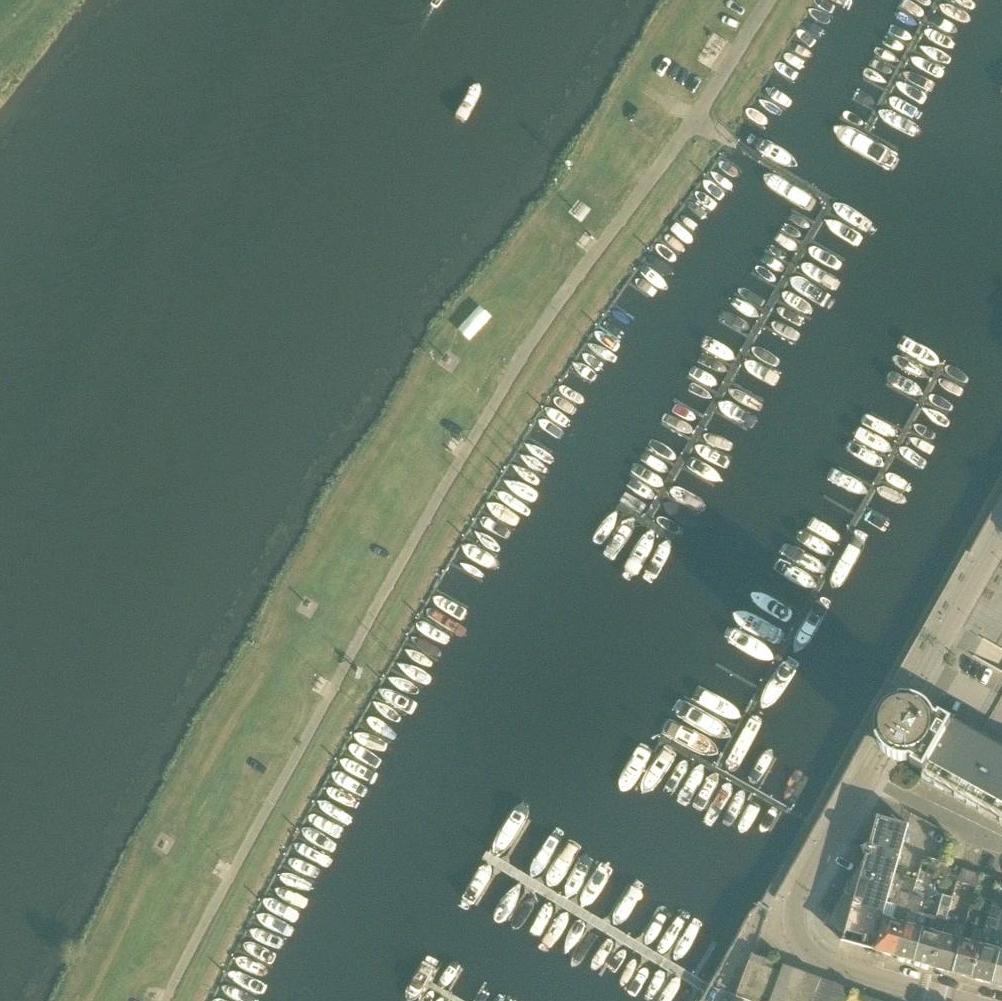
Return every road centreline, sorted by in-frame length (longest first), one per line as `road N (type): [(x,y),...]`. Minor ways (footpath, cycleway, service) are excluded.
road 1 (residential): [(954,1000),(822,962),(801,942),(795,913),(868,778)]
road 2 (residential): [(868,778),(1001,541)]
road 3 (residential): [(868,778),(1001,844)]

